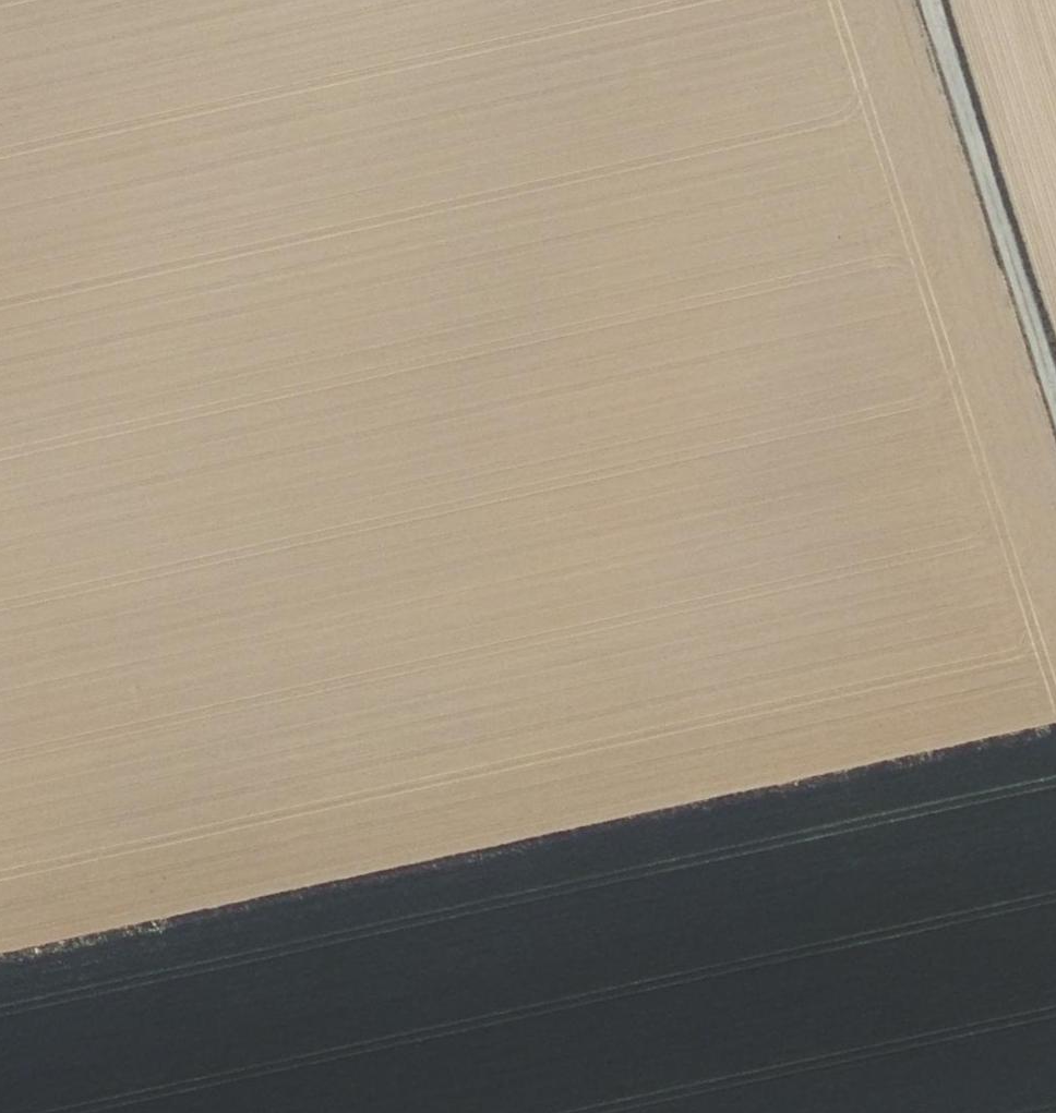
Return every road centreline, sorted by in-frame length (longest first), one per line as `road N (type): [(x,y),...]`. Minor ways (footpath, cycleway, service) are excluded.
road 1 (track): [(1055,384),(936,0)]

